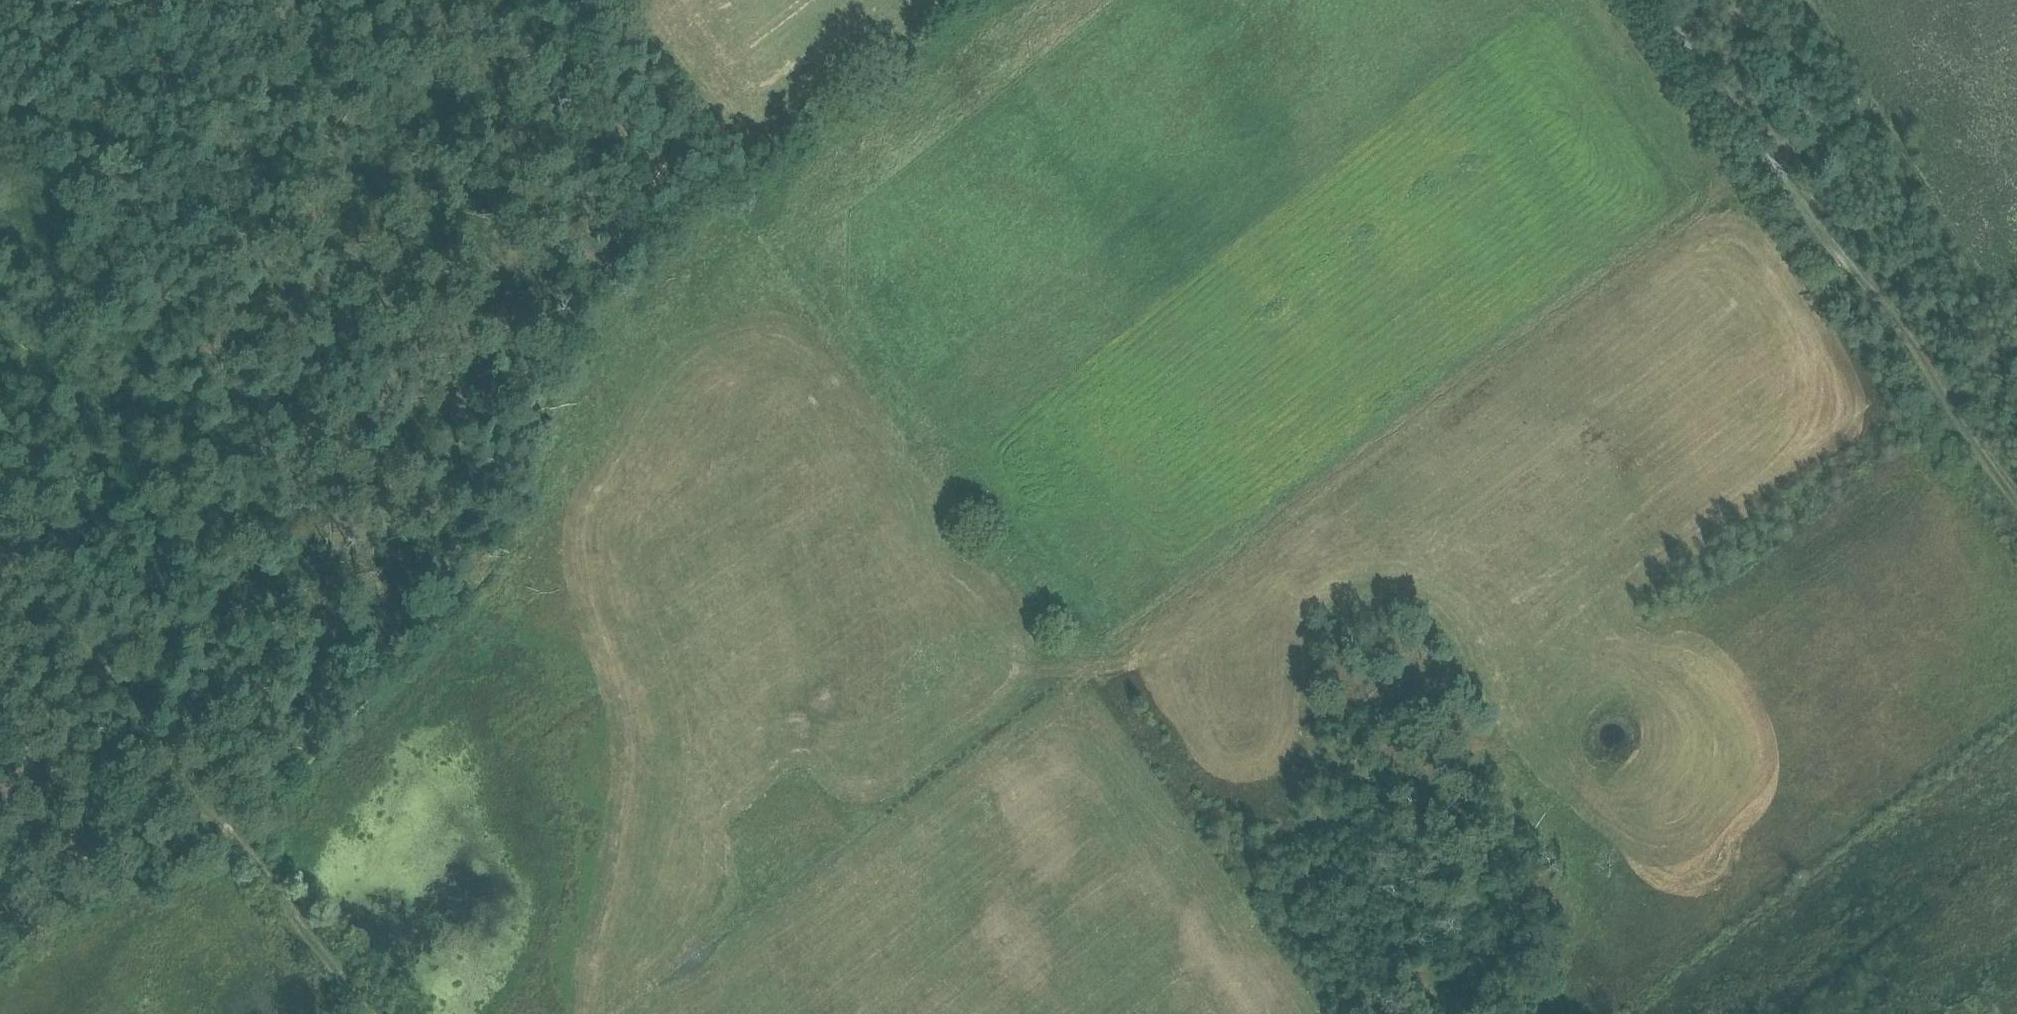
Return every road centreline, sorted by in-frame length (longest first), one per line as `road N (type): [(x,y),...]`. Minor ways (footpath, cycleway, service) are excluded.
road 1 (track): [(2016,504),(1907,331),(1808,219),(1641,0)]
road 2 (track): [(362,1013),(0,532)]

